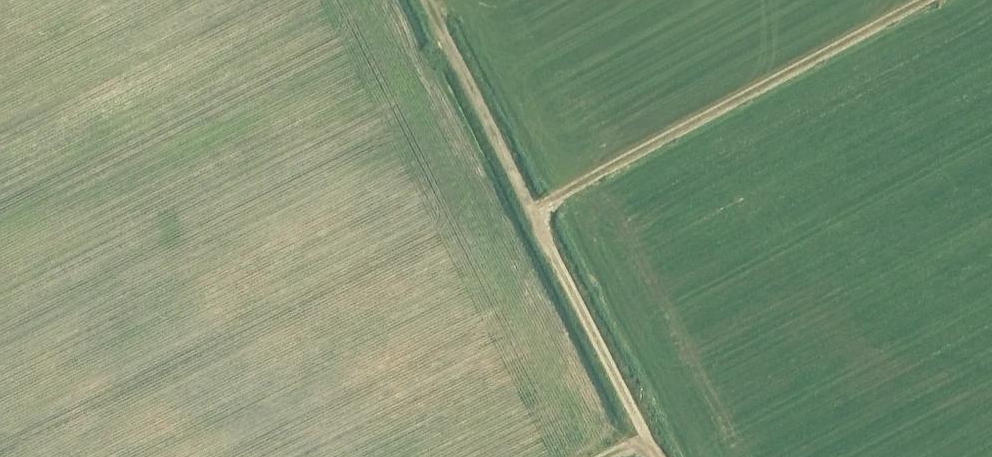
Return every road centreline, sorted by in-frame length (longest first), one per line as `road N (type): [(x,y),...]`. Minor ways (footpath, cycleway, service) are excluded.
road 1 (track): [(424,0),(653,456)]

